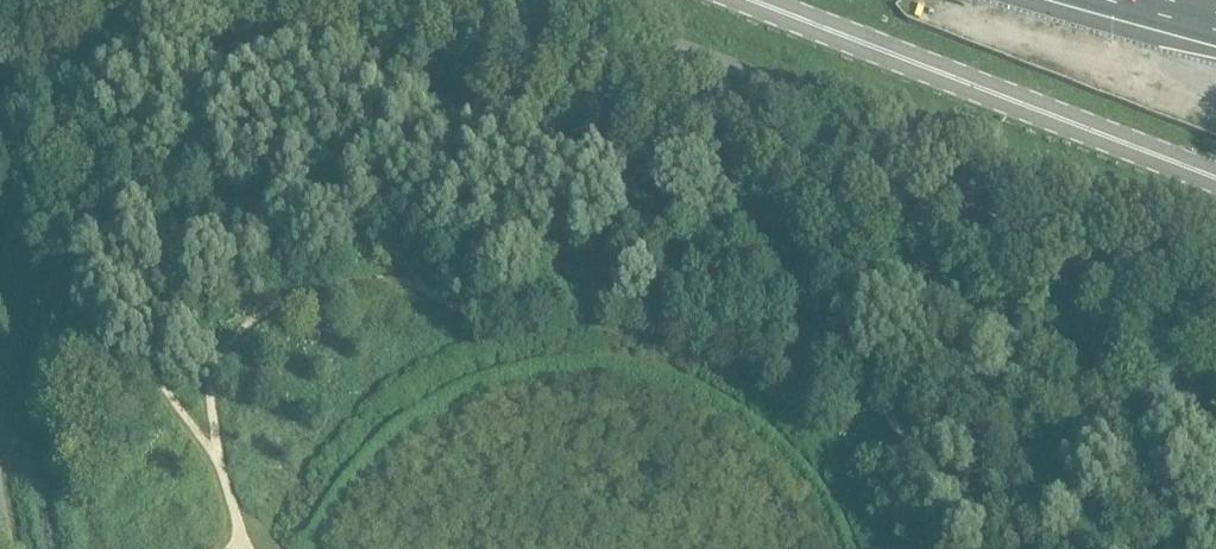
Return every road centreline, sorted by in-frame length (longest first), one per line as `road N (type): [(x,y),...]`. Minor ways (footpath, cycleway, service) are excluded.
road 1 (tertiary): [(1215,174),(760,0)]

